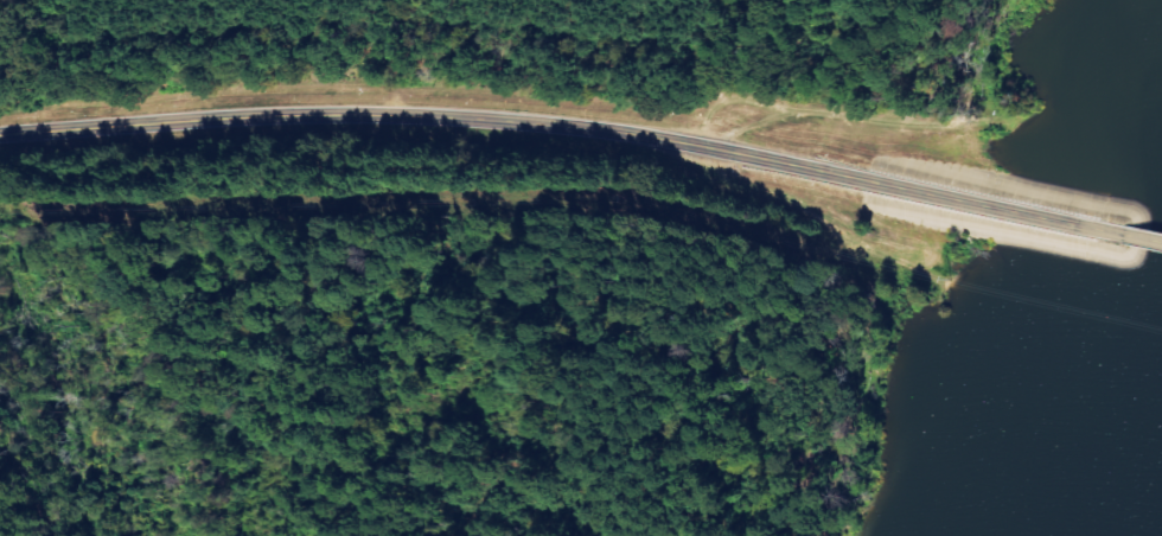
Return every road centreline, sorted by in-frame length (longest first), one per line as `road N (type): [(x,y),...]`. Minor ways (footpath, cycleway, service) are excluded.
road 1 (tertiary): [(0,132),(288,114),(436,114),(645,134),(874,180)]
road 2 (residential): [(618,535),(0,415)]
road 3 (tertiary): [(874,180),(1115,231)]

